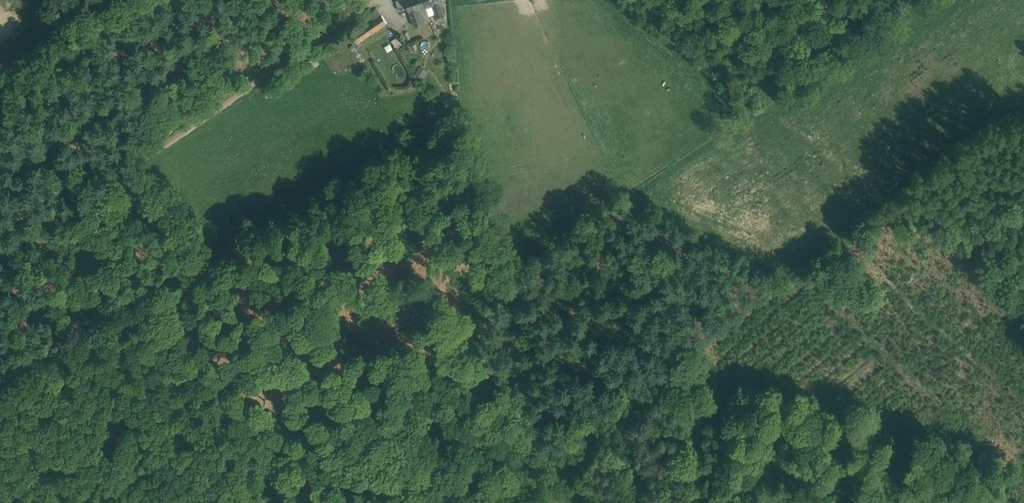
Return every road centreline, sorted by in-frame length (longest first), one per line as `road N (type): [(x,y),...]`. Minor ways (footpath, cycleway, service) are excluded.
road 1 (track): [(196,502),(665,181)]
road 2 (track): [(942,502),(951,459),(940,443),(699,379),(674,383),(508,502)]
road 3 (track): [(375,1),(0,253)]
road 4 (track): [(480,502),(409,494),(285,443)]

